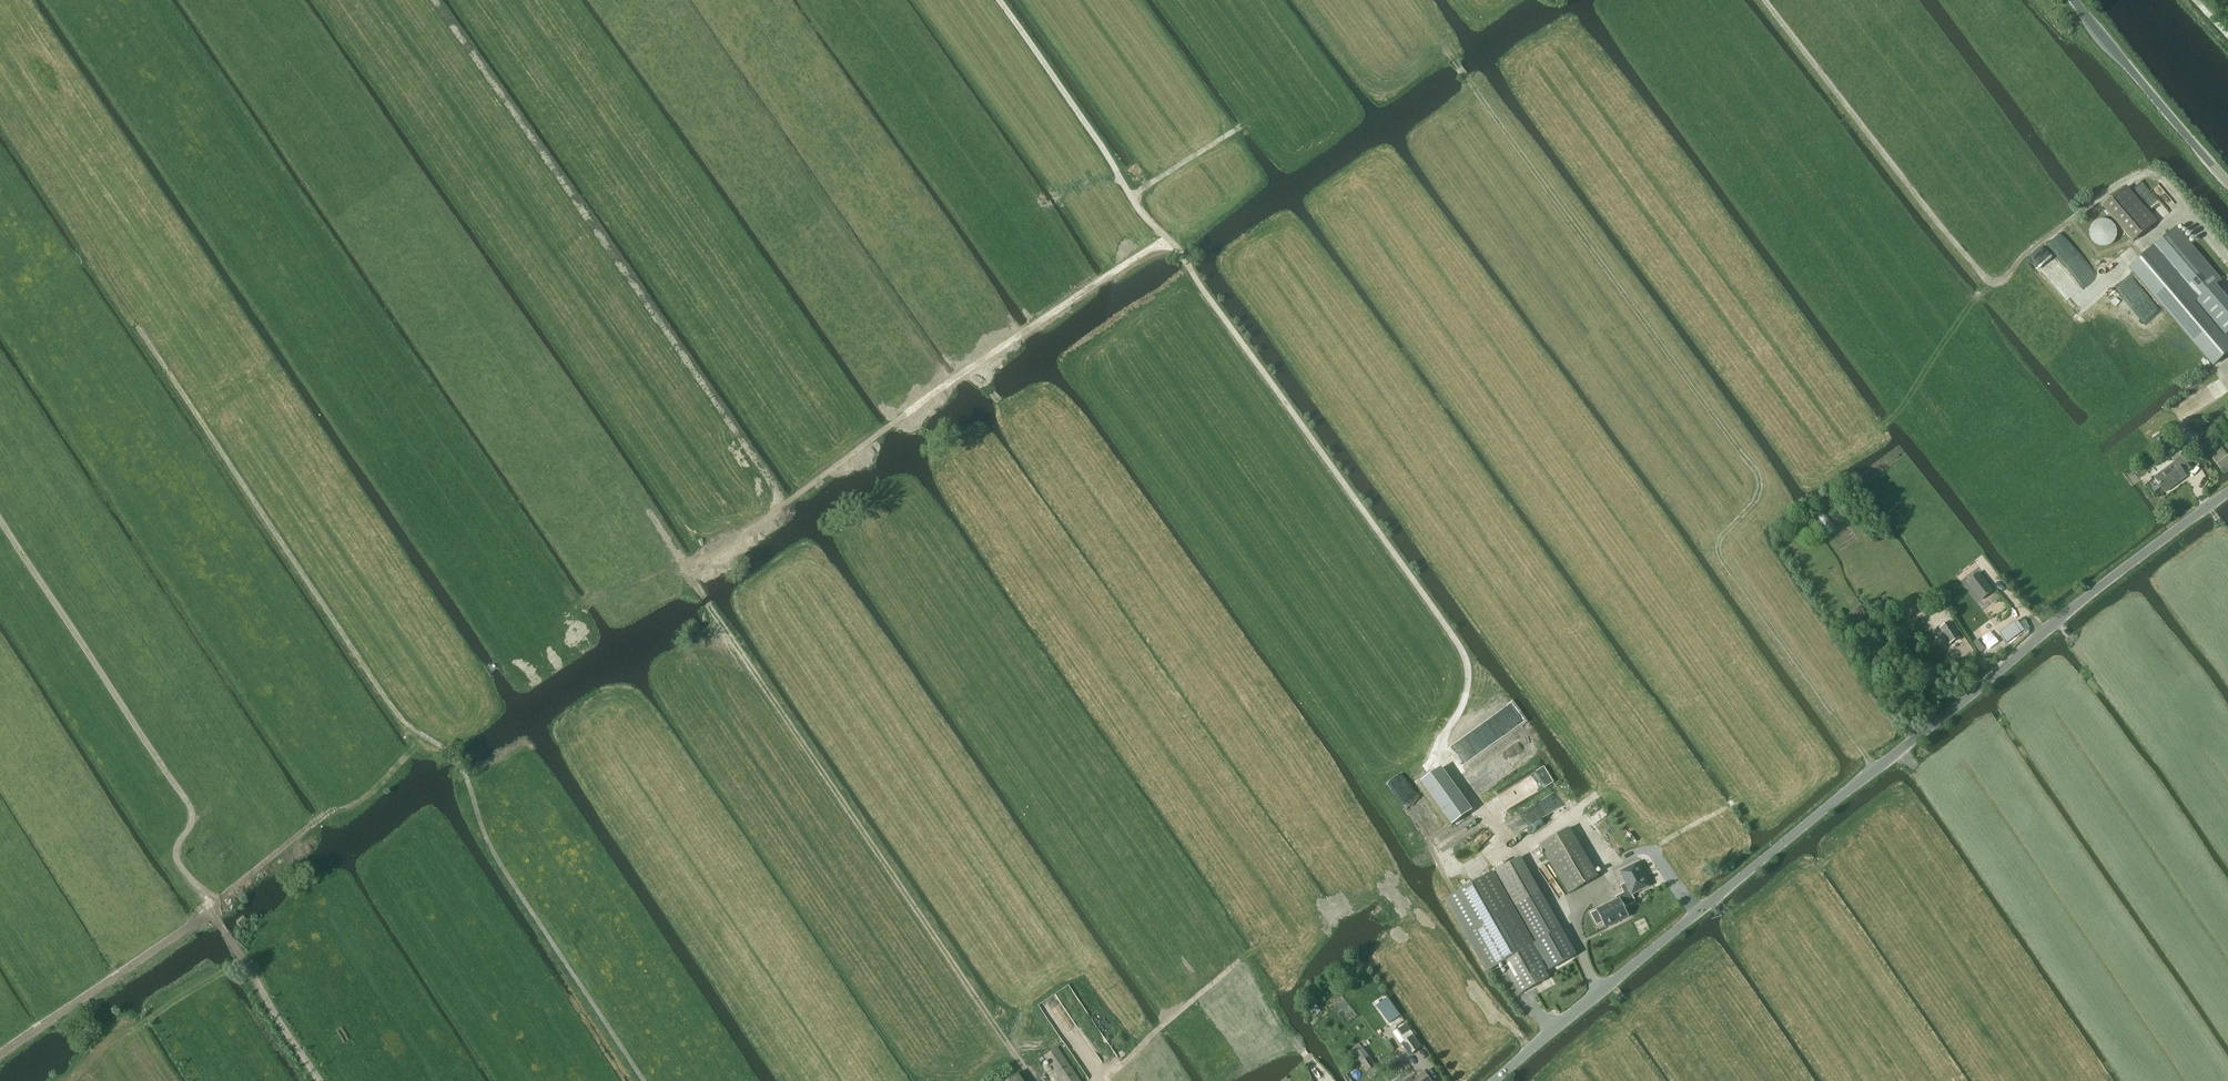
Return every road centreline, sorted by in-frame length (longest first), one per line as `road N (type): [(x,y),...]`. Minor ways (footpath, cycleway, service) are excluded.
road 1 (track): [(1033,1080),(686,565),(1170,241)]
road 2 (track): [(643,1080),(517,894),(484,835),(467,779),(446,749),(395,714),(0,125)]
road 3 (tertiary): [(1496,1080),(2094,592),(2227,494)]
road 4 (track): [(1878,768),(1717,551),(1759,492),(1753,468),(1454,60)]
road 5 (track): [(1572,935),(1527,854),(1481,810),(1440,752),(1466,694),(1461,647),(1170,241)]
road 6 (track): [(2227,264),(2174,191),(2152,177),(2124,182),(1993,282),(1764,0)]
road 7 (track): [(784,505),(428,0)]
road 8 (track): [(317,1080),(209,905),(374,787),(422,735)]
road 9 (track): [(209,905),(175,851),(192,820),(191,806),(0,519)]
road 10 (track): [(1170,241),(1145,219),(999,0)]
road 11 (track): [(209,905),(0,1055)]
road 12 (tertiary): [(2227,183),(2074,0)]
road 13 (track): [(1246,123),(1131,197)]

